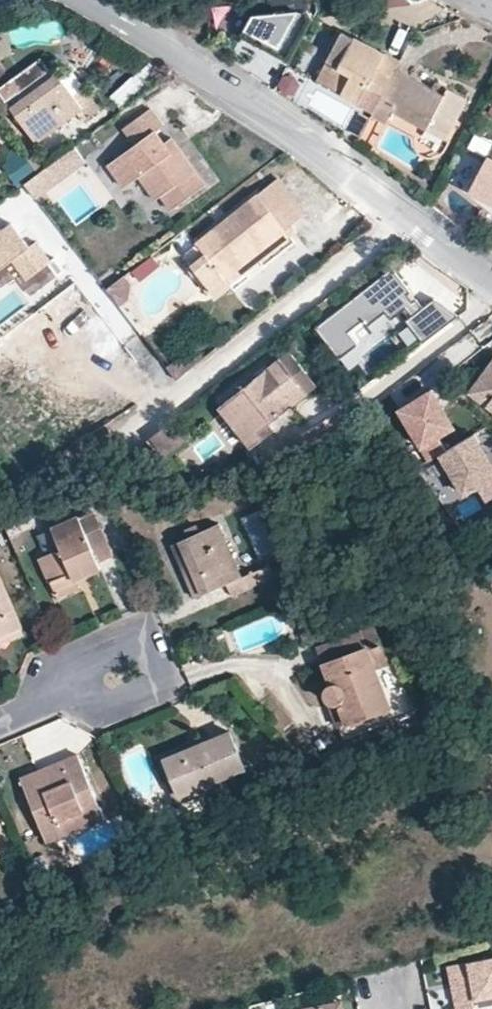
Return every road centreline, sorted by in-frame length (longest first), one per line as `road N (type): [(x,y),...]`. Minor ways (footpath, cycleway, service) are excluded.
road 1 (residential): [(0,499),(111,436),(405,221)]
road 2 (residential): [(405,221),(162,43),(82,0)]
road 3 (residential): [(73,690),(107,709),(162,686),(140,636),(76,662)]

